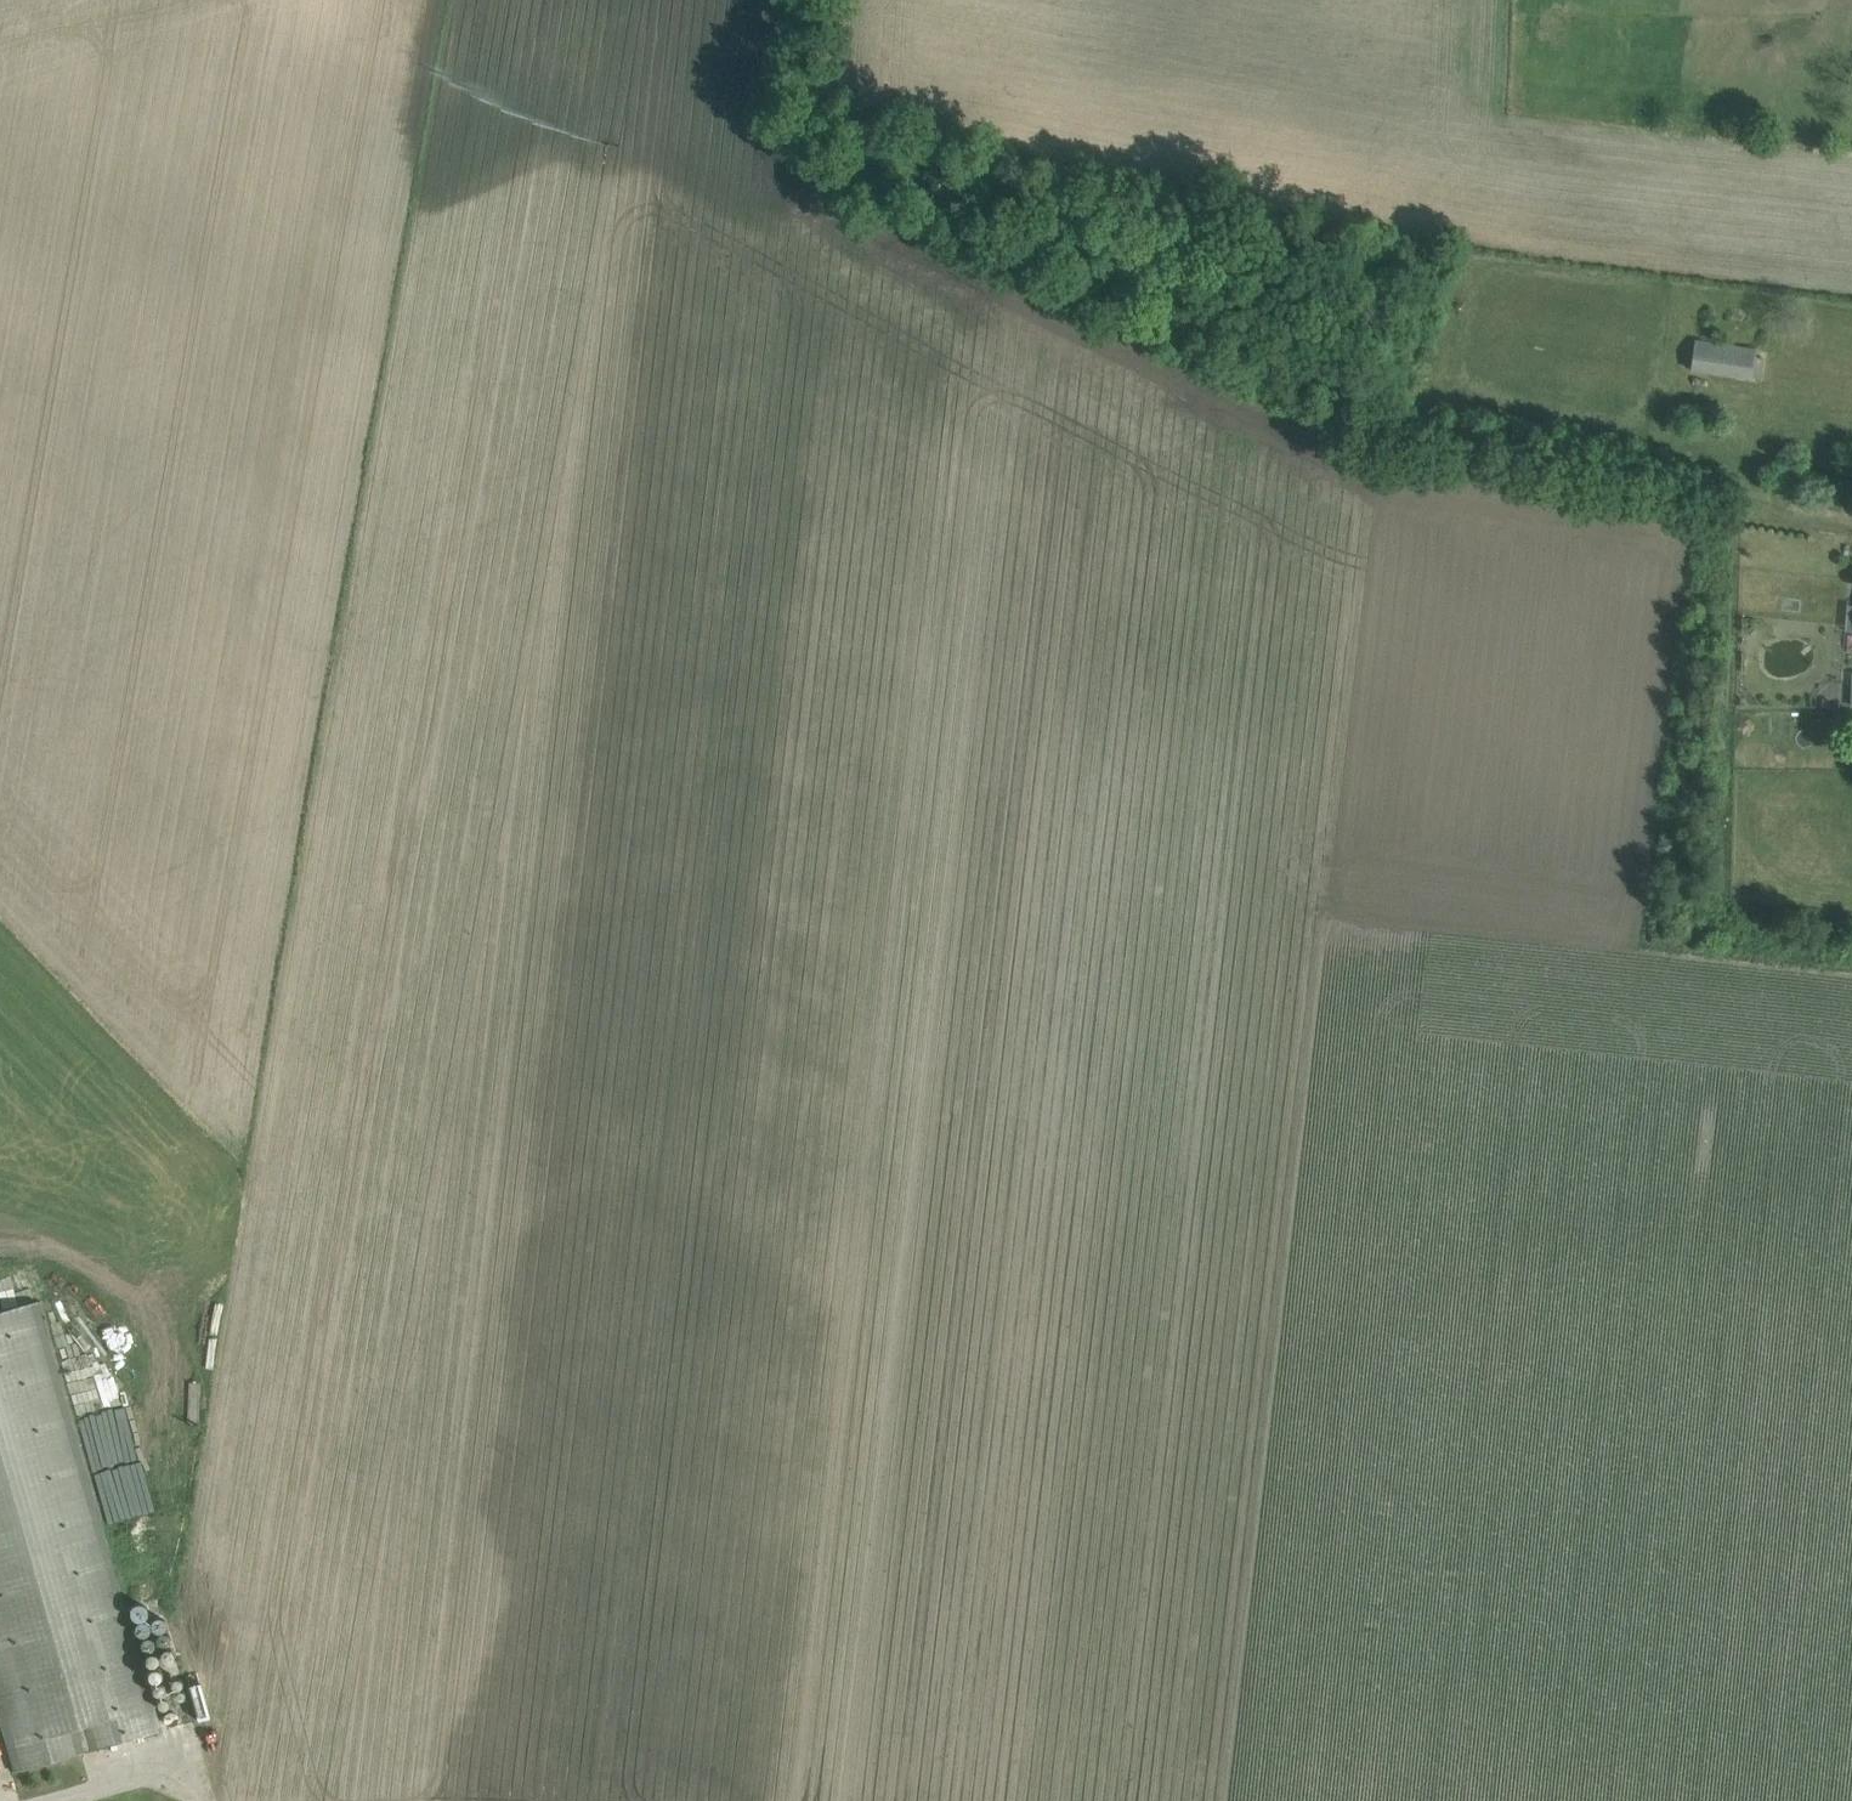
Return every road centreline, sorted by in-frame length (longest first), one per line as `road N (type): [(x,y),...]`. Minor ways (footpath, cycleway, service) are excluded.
road 1 (track): [(1851,518),(1684,477),(1388,426),(890,200),(857,183),(821,140),(809,80),(814,0)]

